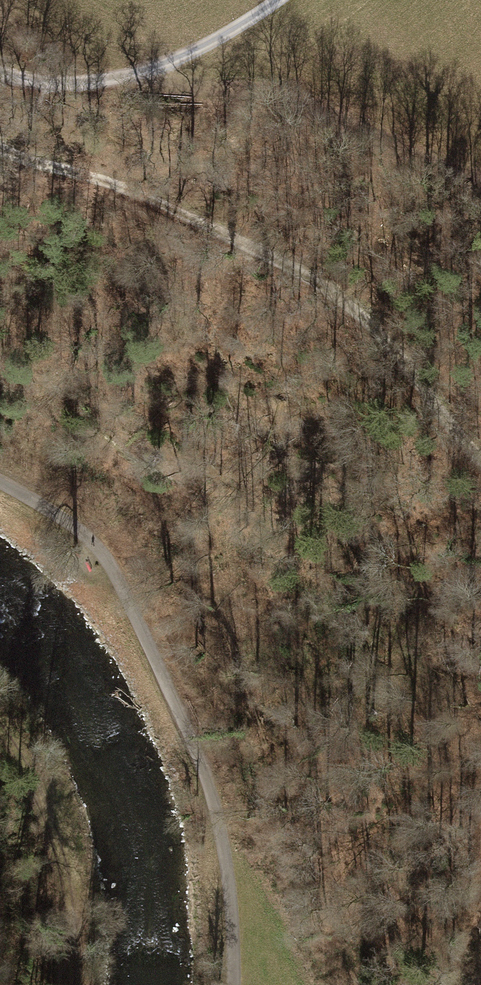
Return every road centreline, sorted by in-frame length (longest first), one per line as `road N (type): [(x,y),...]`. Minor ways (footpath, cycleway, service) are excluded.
road 1 (track): [(480,461),(403,359),(303,273),(142,194),(0,150)]
road 2 (track): [(0,481),(77,528),(109,569),(189,733),(222,837),(234,984)]
road 3 (track): [(0,689),(60,795),(65,984)]
road 4 (track): [(0,74),(35,83),(100,78),(175,62),(272,0)]

